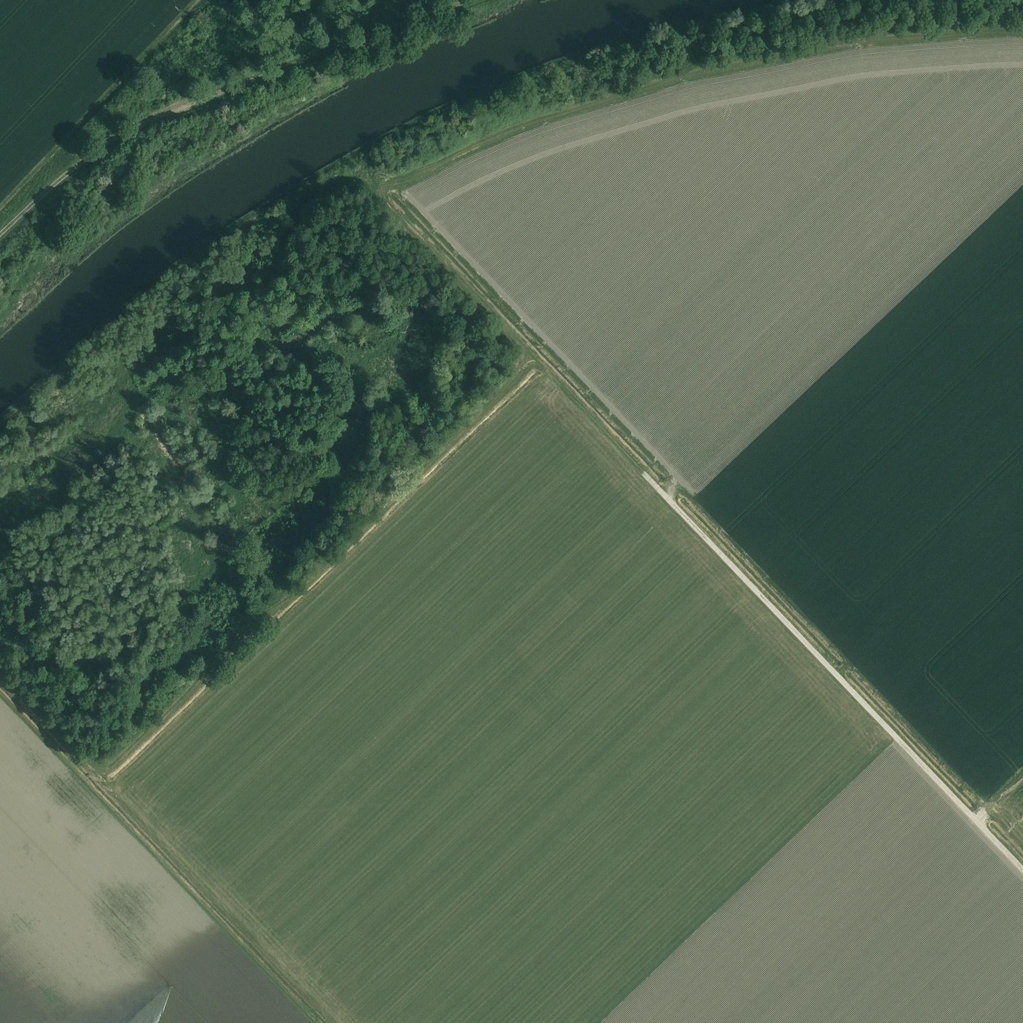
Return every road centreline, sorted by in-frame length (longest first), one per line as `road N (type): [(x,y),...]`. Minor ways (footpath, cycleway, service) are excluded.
road 1 (track): [(0,244),(102,149),(175,110),(464,0)]

